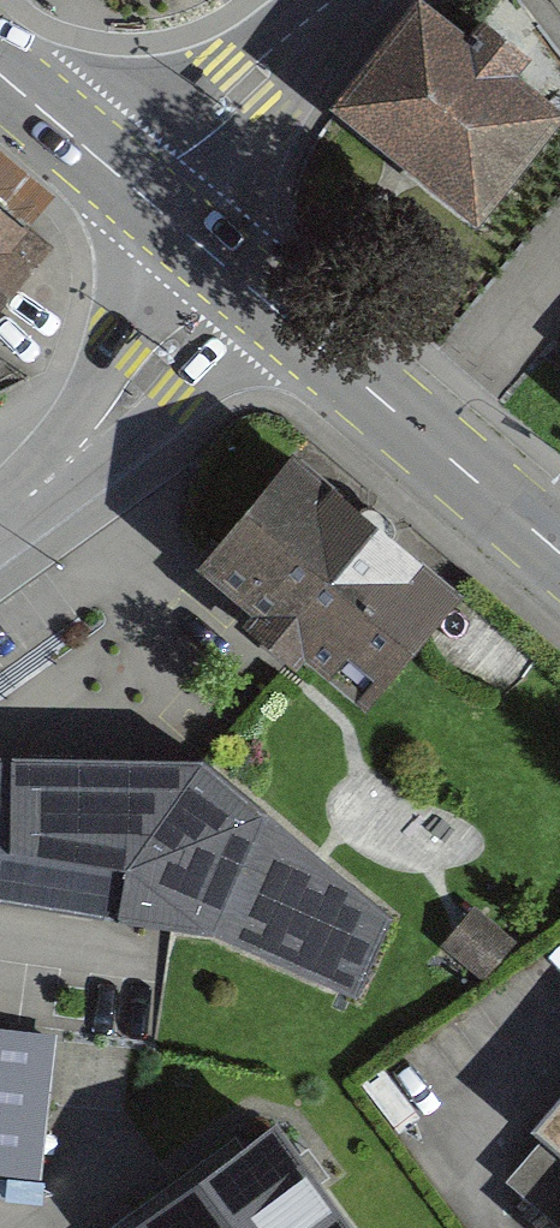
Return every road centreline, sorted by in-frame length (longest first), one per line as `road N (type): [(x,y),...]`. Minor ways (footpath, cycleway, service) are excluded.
road 1 (secondary): [(244,281),(559,552)]
road 2 (residential): [(0,525),(244,281)]
road 3 (residential): [(144,197),(333,0)]
road 4 (secondary): [(0,72),(144,197)]
road 5 (secondary): [(144,197),(244,281)]

